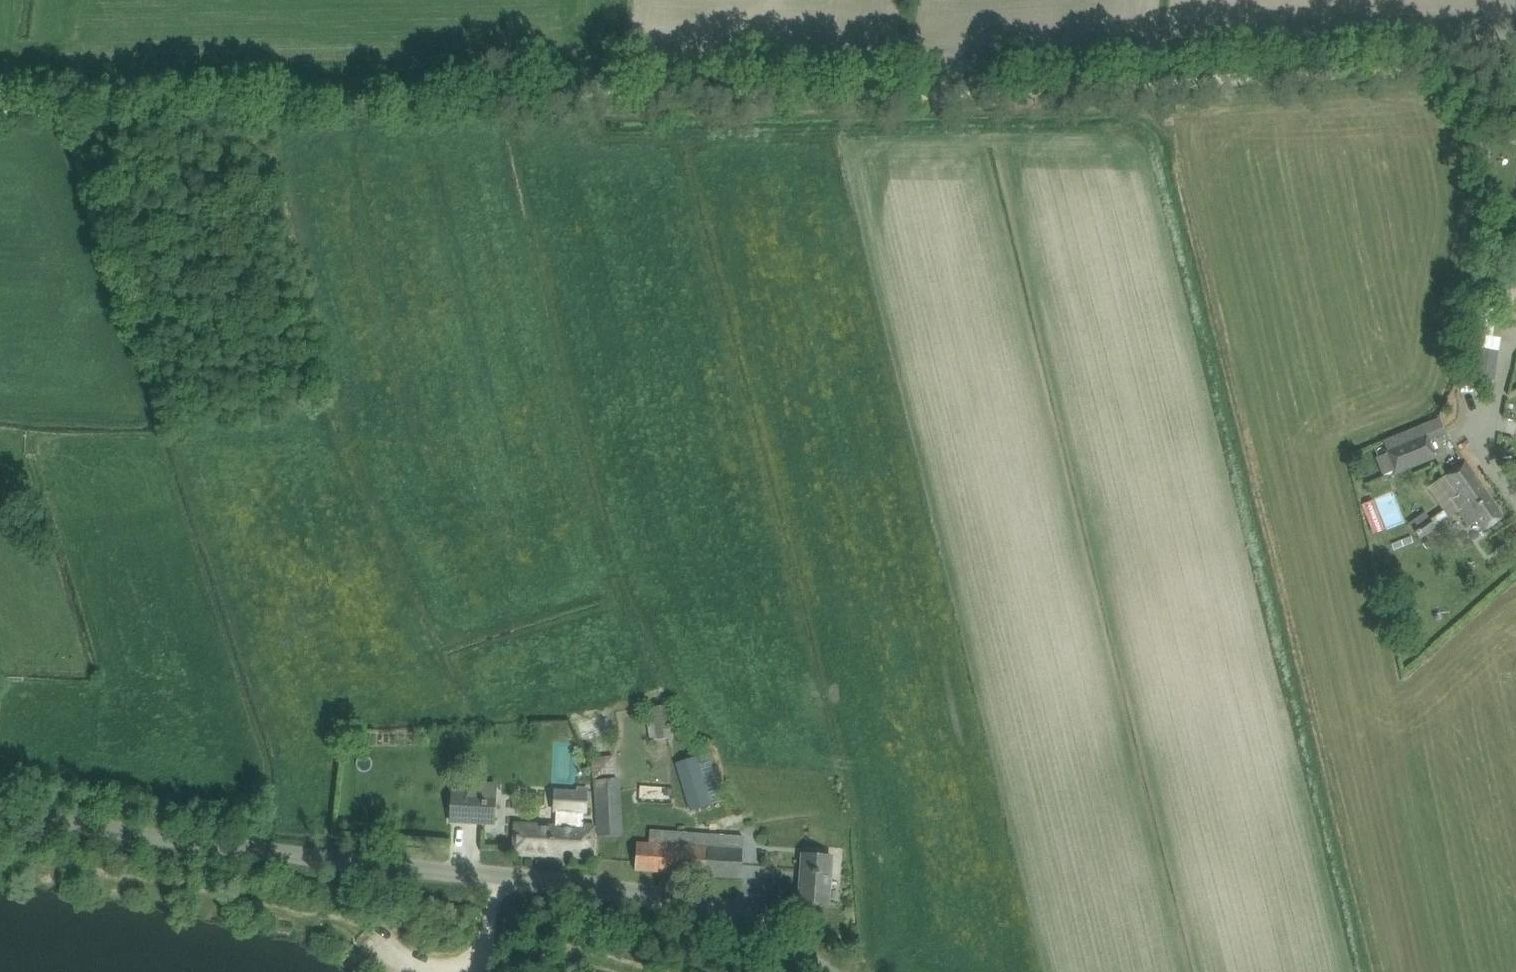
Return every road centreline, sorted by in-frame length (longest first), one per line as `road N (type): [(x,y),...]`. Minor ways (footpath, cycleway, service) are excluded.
road 1 (unclassified): [(0,815),(654,906),(806,971)]

